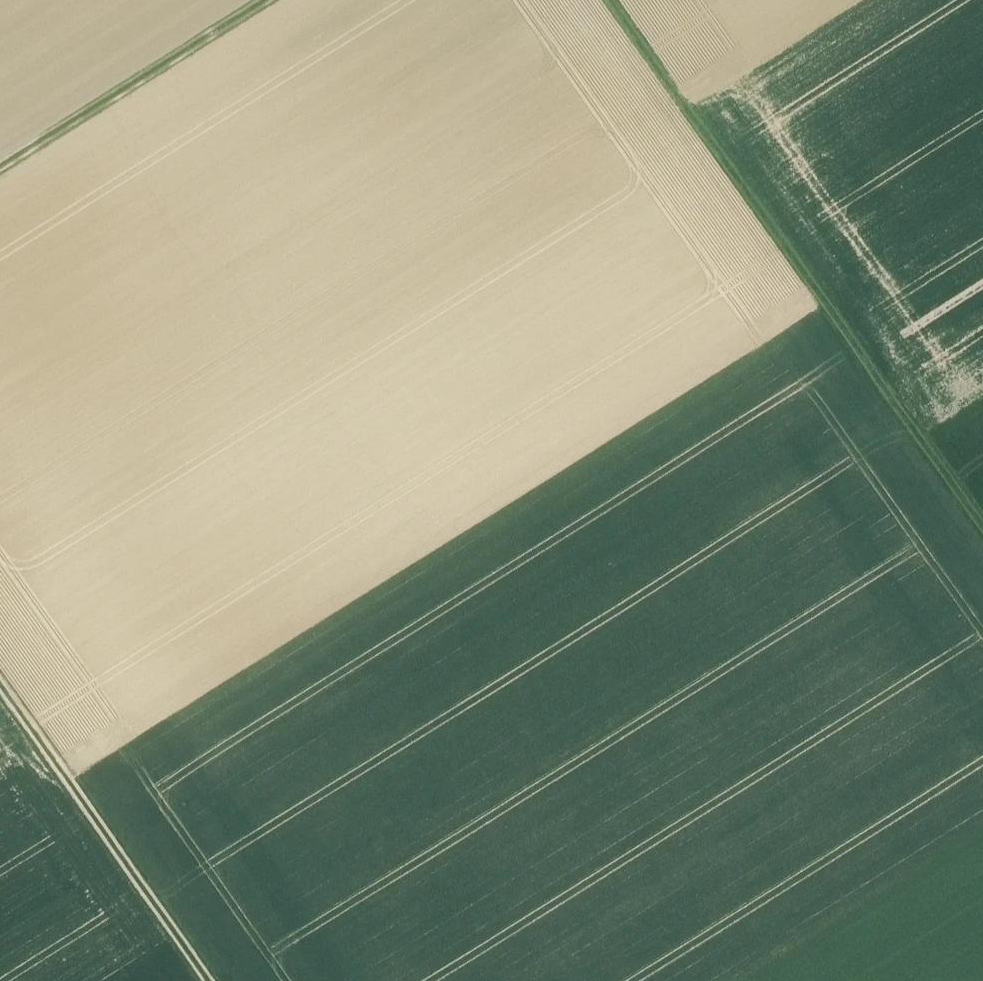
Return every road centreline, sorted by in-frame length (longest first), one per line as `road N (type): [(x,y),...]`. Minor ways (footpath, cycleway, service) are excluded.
road 1 (track): [(982,527),(611,0)]
road 2 (track): [(0,691),(205,980)]
road 3 (track): [(267,0),(0,169)]

